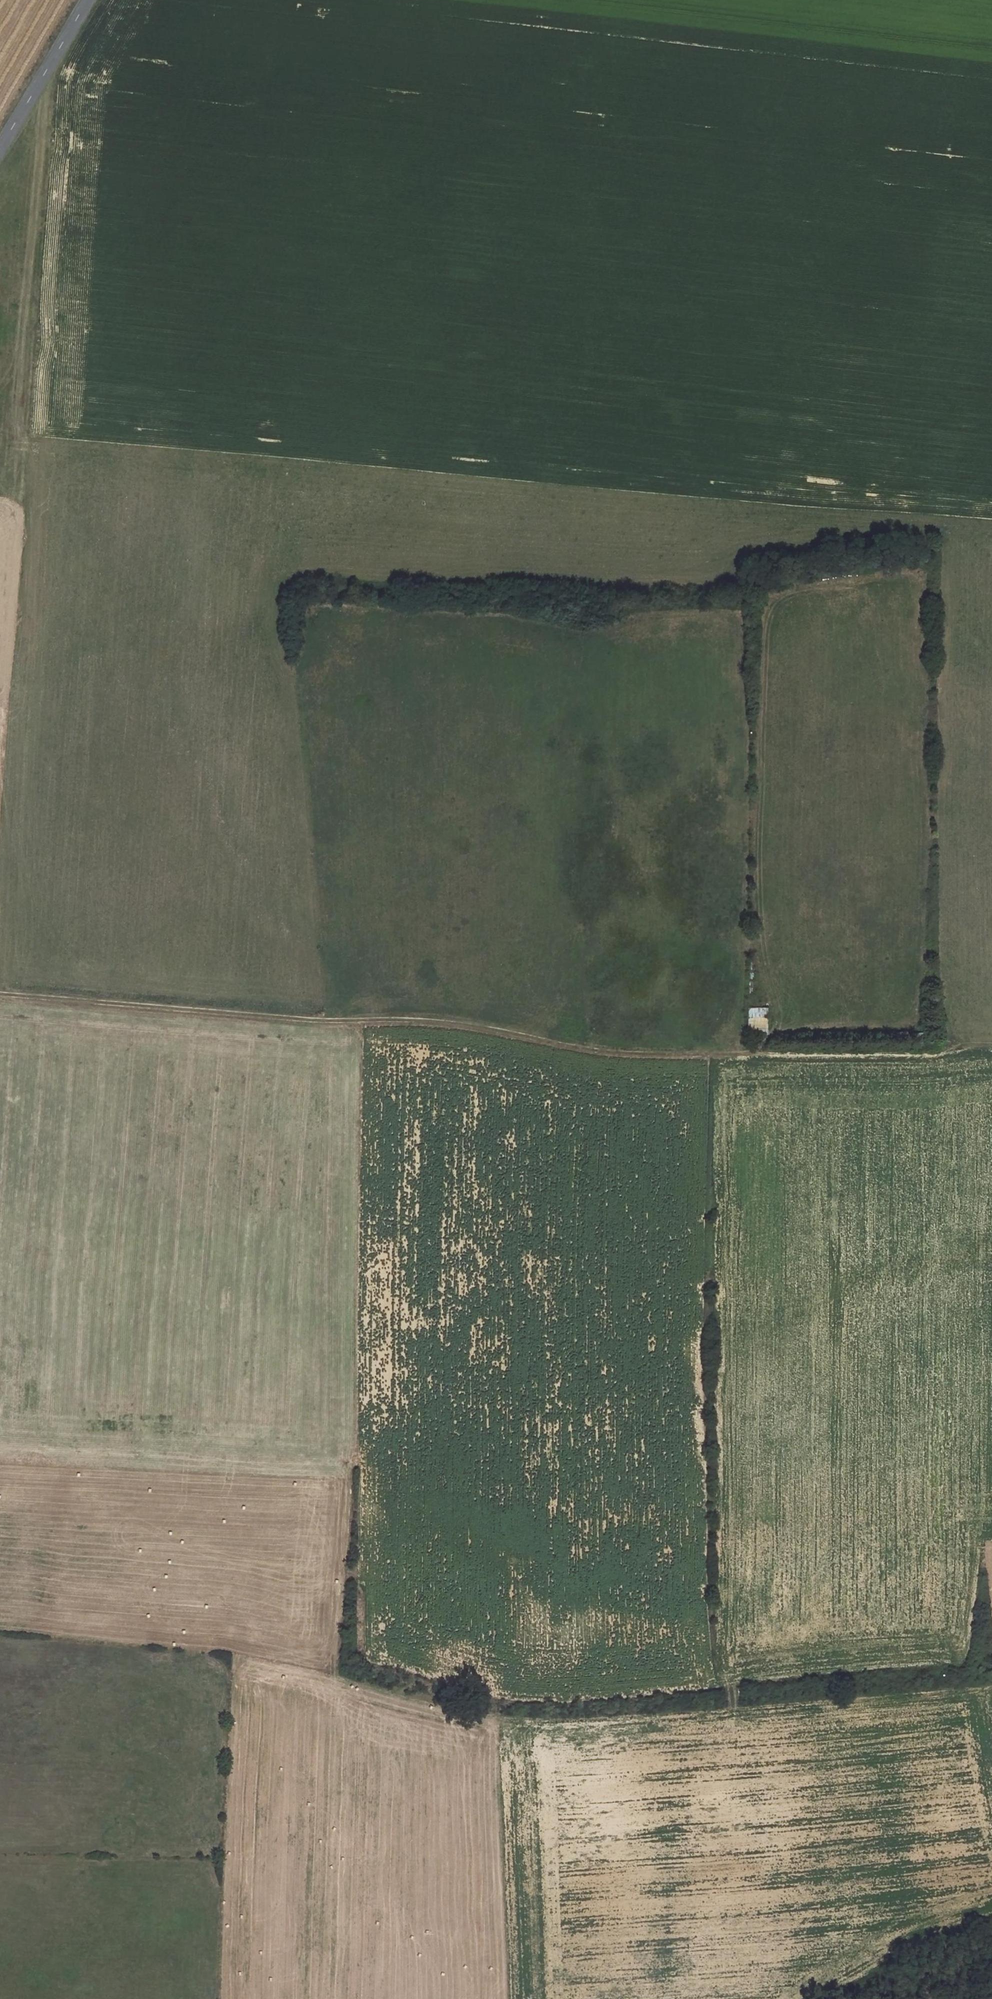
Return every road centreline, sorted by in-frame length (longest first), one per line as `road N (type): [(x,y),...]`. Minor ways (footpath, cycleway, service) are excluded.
road 1 (track): [(0,992),(312,1022),(418,1020),(595,1052),(991,1049)]
road 2 (tertiary): [(87,0),(0,151)]

